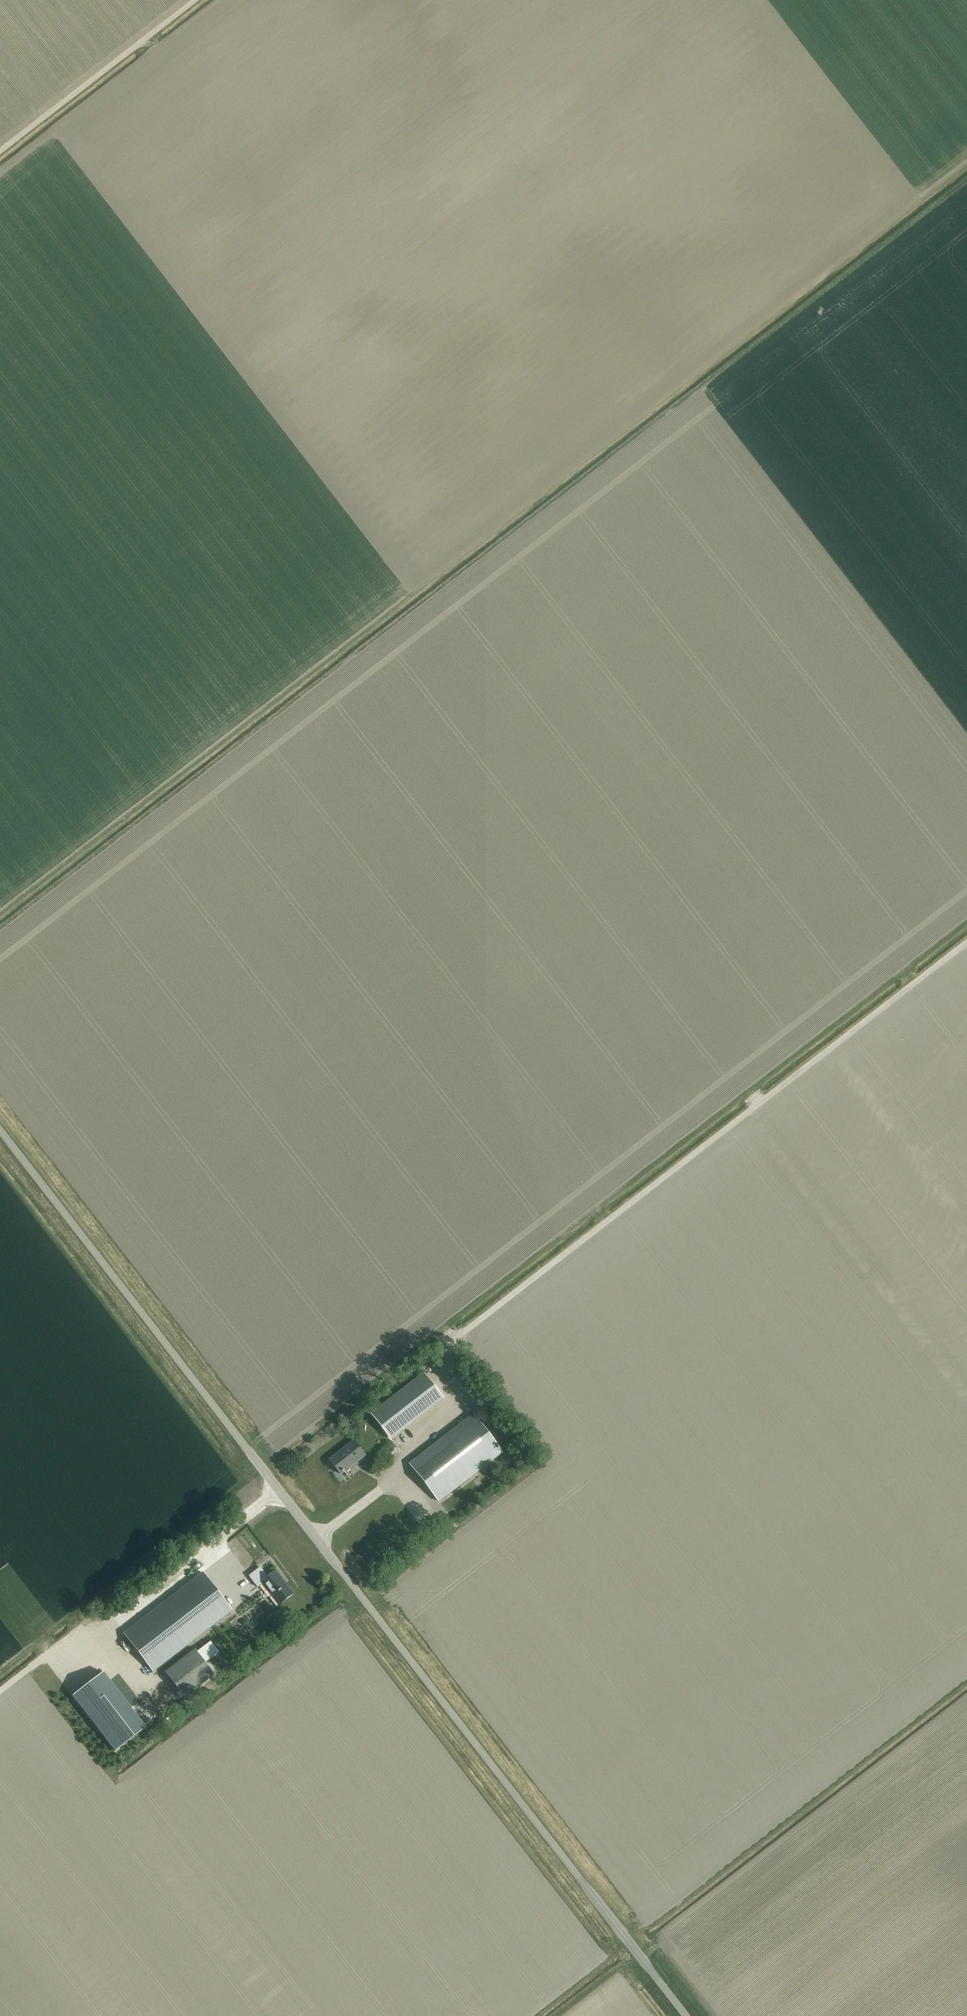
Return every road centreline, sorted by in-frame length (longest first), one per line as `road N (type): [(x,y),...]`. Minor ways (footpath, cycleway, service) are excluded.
road 1 (unclassified): [(689,2015),(0,1134)]

